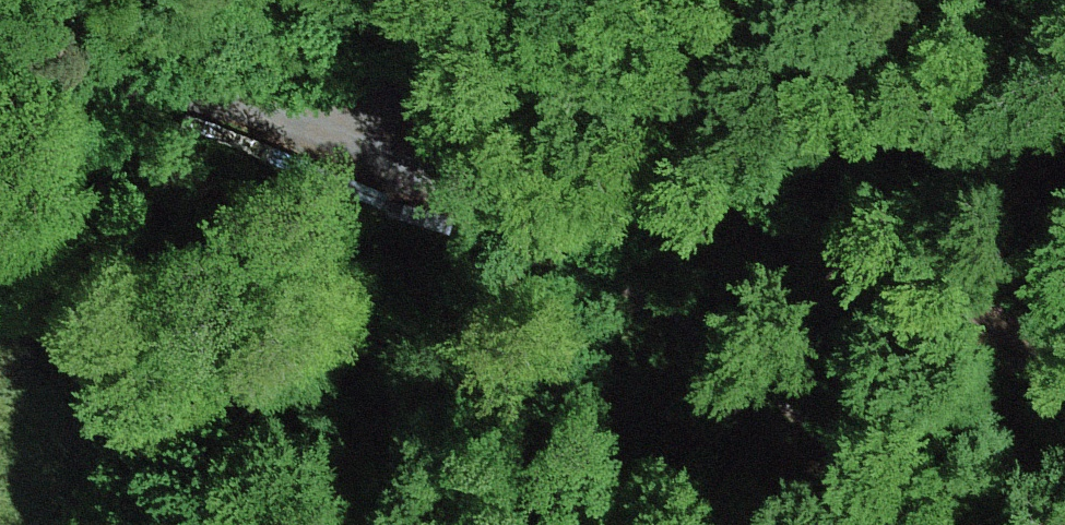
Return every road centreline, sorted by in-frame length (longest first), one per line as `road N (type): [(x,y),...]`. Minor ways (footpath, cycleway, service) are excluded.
road 1 (track): [(882,524),(724,325),(393,148),(330,119),(178,76),(0,84)]
road 2 (track): [(1064,363),(967,299),(760,204),(628,171),(493,120),(425,114),(393,148)]

